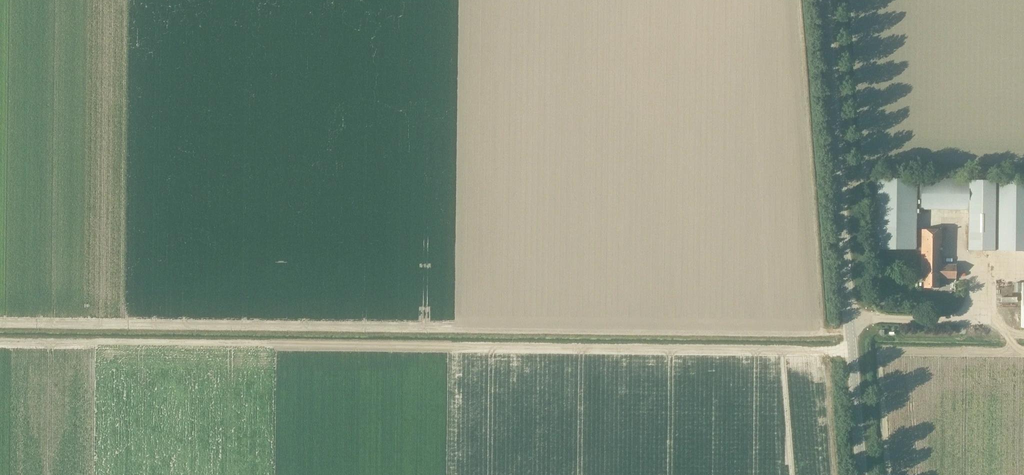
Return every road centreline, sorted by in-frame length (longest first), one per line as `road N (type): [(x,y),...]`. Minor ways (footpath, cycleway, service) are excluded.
road 1 (unclassified): [(861,474),(825,0)]

